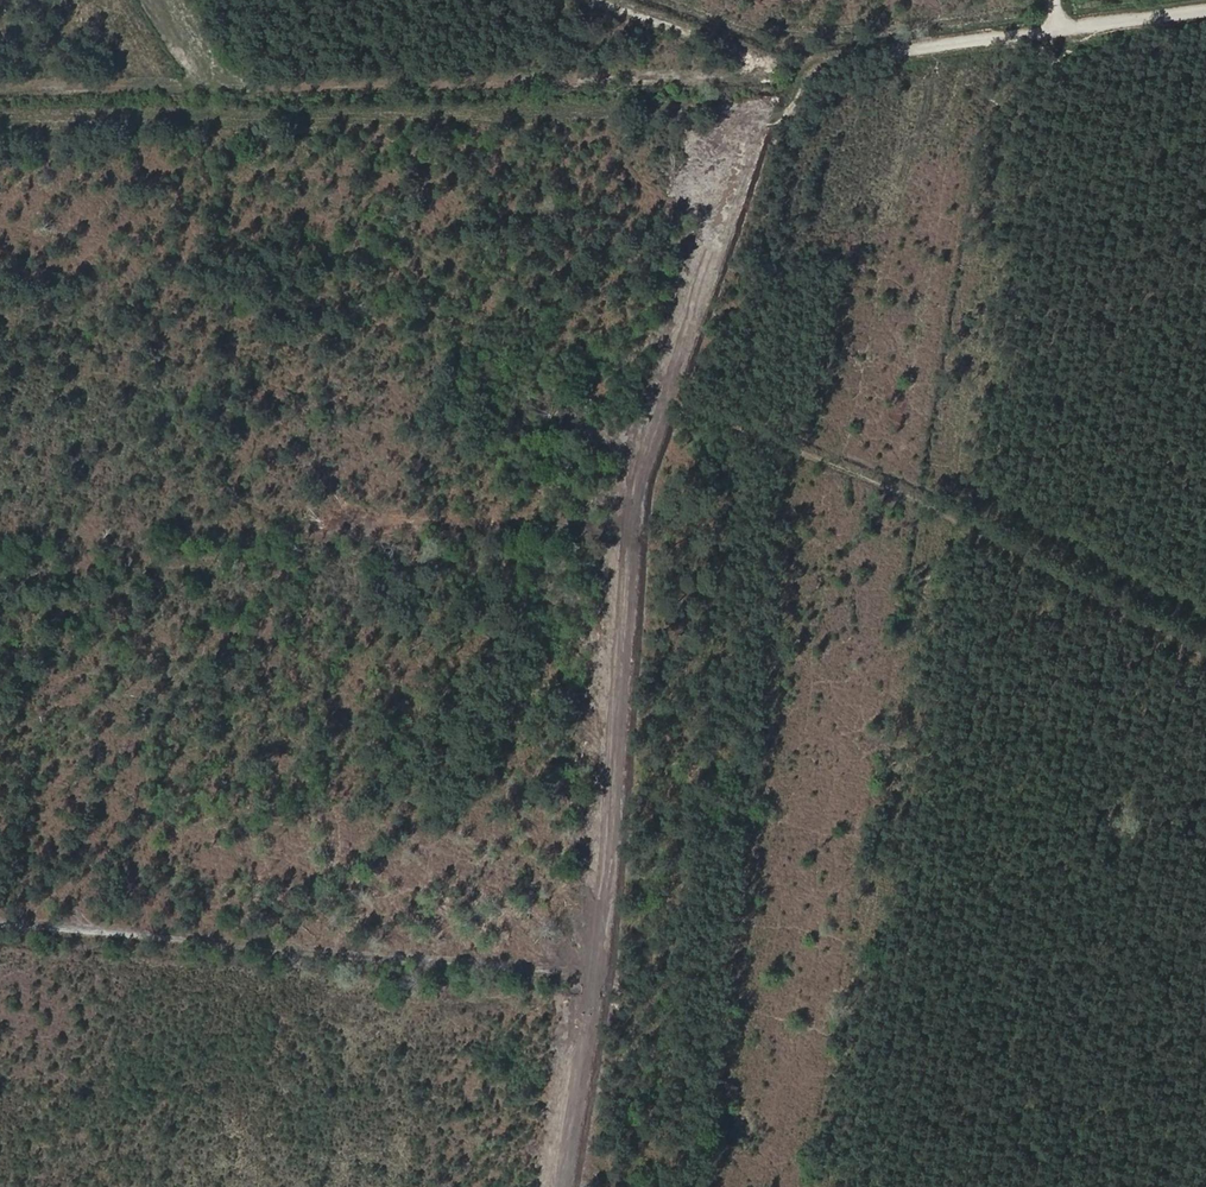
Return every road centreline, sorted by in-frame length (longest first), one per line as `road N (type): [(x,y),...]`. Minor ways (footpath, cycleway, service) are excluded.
road 1 (track): [(1062,28),(825,62),(794,109),(761,117),(640,483),(601,929),(561,1186)]
road 2 (track): [(668,396),(926,504),(1205,655)]

